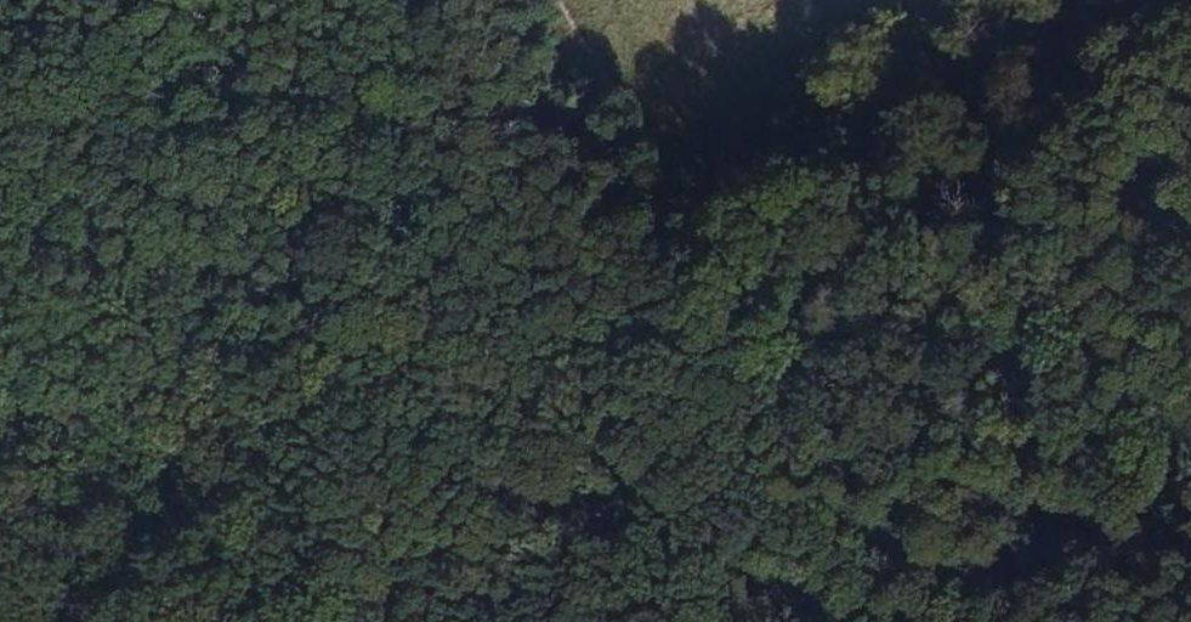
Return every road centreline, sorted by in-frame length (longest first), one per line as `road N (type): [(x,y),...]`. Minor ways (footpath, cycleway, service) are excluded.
road 1 (track): [(579,0),(940,621)]

